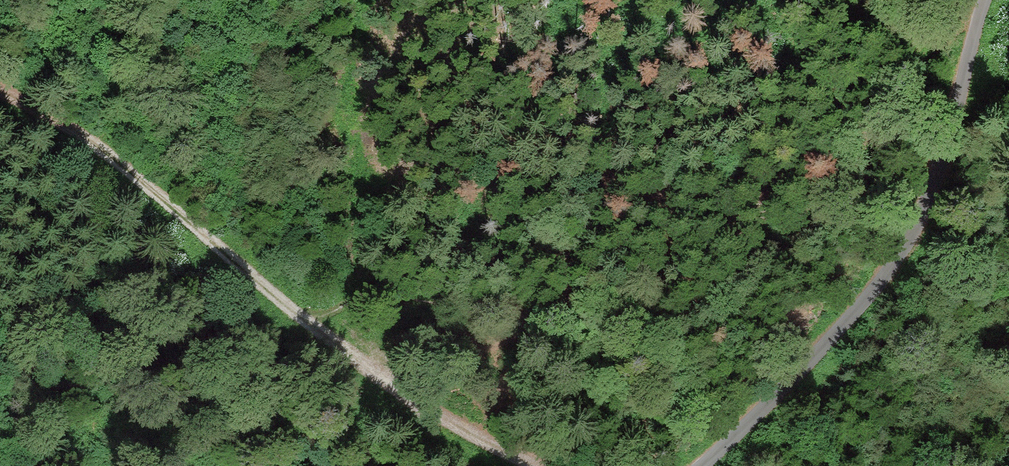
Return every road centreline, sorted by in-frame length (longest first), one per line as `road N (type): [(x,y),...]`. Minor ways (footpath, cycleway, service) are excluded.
road 1 (track): [(981,0),(828,207),(796,238),(739,281),(680,312),(635,321),(521,320),(397,290),(329,296),(289,312),(107,155),(0,99)]
road 2 (tertiary): [(710,465),(856,311),(905,246),(933,195),(986,0)]
road 3 (track): [(289,312),(389,384),(533,465)]

